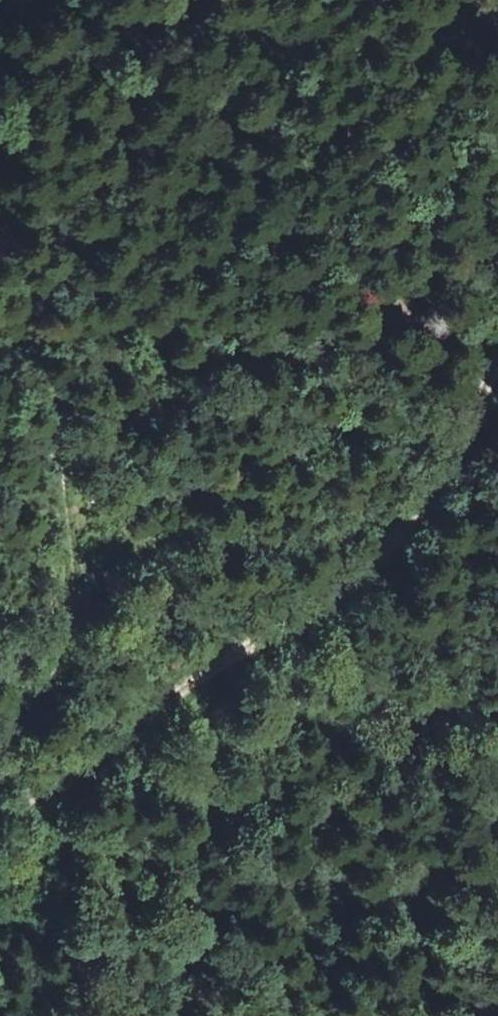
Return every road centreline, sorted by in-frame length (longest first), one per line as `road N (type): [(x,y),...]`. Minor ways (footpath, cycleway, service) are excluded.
road 1 (track): [(497,368),(444,474),(360,572),(54,786),(0,812)]
road 2 (track): [(0,230),(50,430),(67,566),(58,656),(42,695),(0,744)]
road 3 (track): [(50,430),(140,528),(224,547),(310,523),(368,520),(444,474)]

